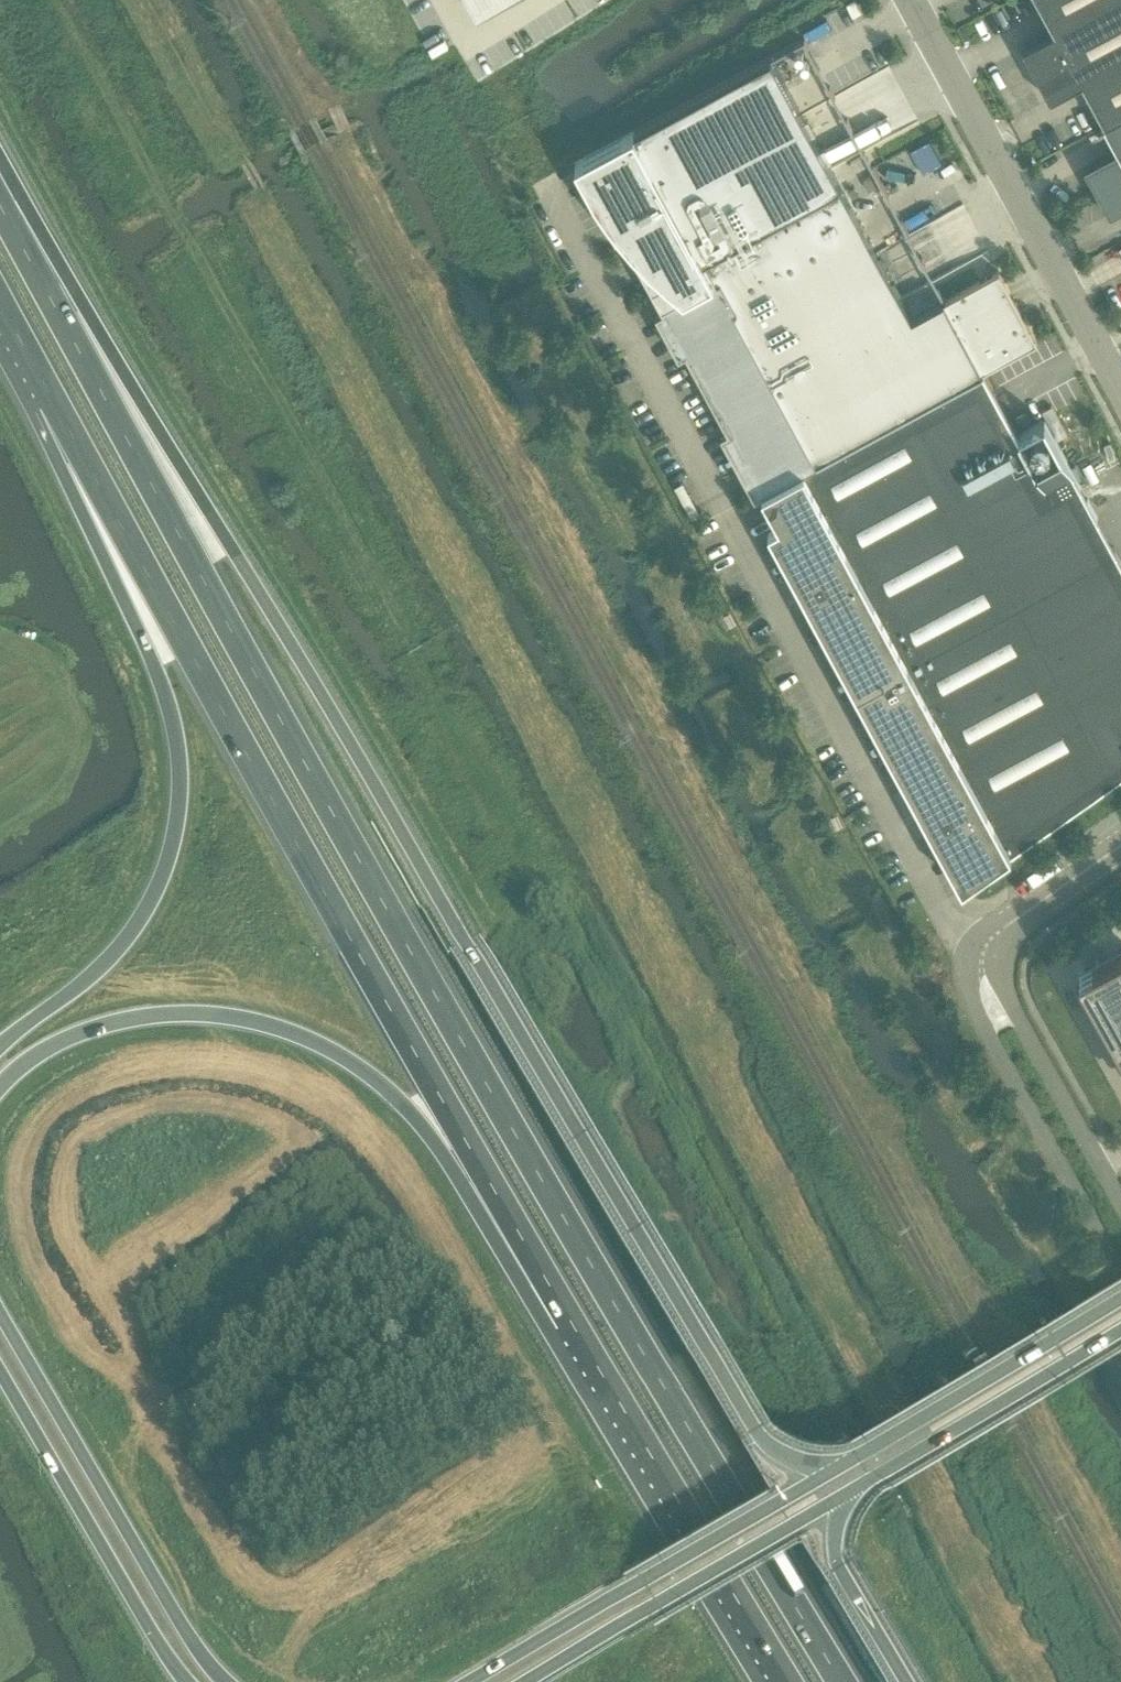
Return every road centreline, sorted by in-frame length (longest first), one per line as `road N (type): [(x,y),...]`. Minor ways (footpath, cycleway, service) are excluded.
road 1 (trunk): [(848,1681),(526,1147),(0,202)]
road 2 (trunk): [(817,1474),(768,1448),(745,1425),(0,158)]
road 3 (trunk): [(37,370),(284,831),(609,1388)]
road 4 (track): [(505,816),(346,519),(48,0)]
road 5 (trunk): [(0,1087),(29,1059),(83,1032),(159,1016),(246,1020),(349,1060),(417,1121),(567,1356),(609,1388)]
road 6 (trunk): [(37,370),(36,415),(160,683),(183,784),(173,850),(121,949),(0,1050)]
road 7 (unclassified): [(1120,389),(910,0)]
road 8 (trunk): [(224,1681),(198,1654),(0,1312)]
road 9 (trunk): [(817,1474),(472,1681)]
road 10 (trunk): [(0,1366),(195,1681)]
road 11 (unclassified): [(965,955),(968,1000),(1120,1272)]
road 12 (trunk): [(527,1681),(831,1499)]
road 13 (trunk): [(1120,1293),(817,1474)]
road 14 (trunk): [(609,1388),(789,1681)]
road 15 (trunk): [(831,1499),(1120,1325)]
road 16 (unclassified): [(1120,1202),(991,972),(965,955)]
road 17 (trunk): [(900,1681),(838,1575),(831,1499)]
road 18 (unclassified): [(965,955),(1120,845)]

